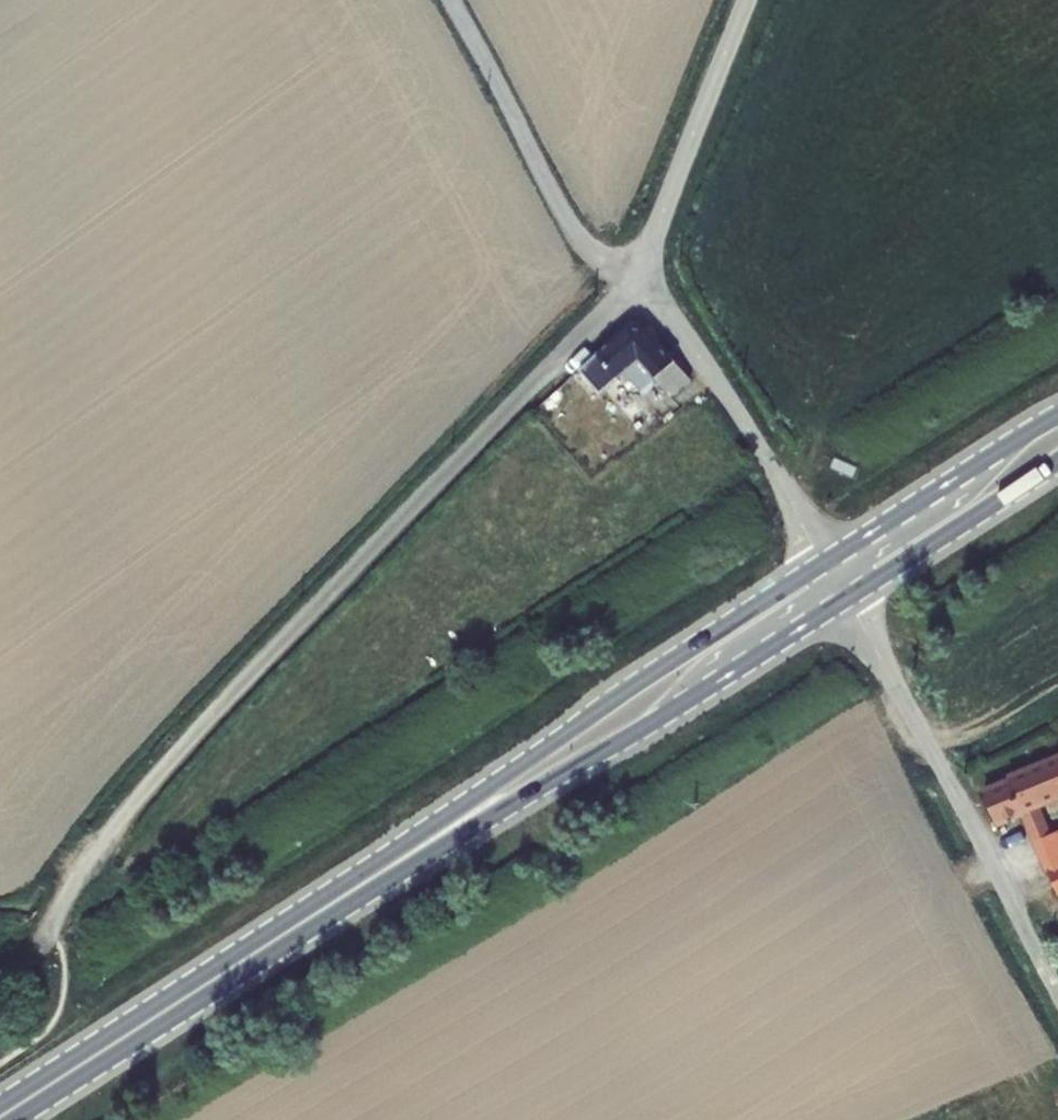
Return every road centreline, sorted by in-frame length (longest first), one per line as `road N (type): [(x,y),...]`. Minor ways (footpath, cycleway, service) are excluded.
road 1 (unclassified): [(36,952),(120,823),(630,283)]
road 2 (secondary): [(825,565),(602,710),(322,910)]
road 3 (secondary): [(322,910),(662,719),(845,600)]
road 4 (unclassified): [(845,600),(1057,994)]
road 5 (secondary): [(4,1115),(322,910)]
road 6 (unclassified): [(630,283),(664,311),(720,385),(825,565)]
road 7 (track): [(450,0),(580,240),(630,283)]
road 8 (unclassified): [(630,283),(748,0)]
road 9 (secondary): [(1057,417),(825,565)]
road 10 (secondary): [(845,600),(1057,462)]

